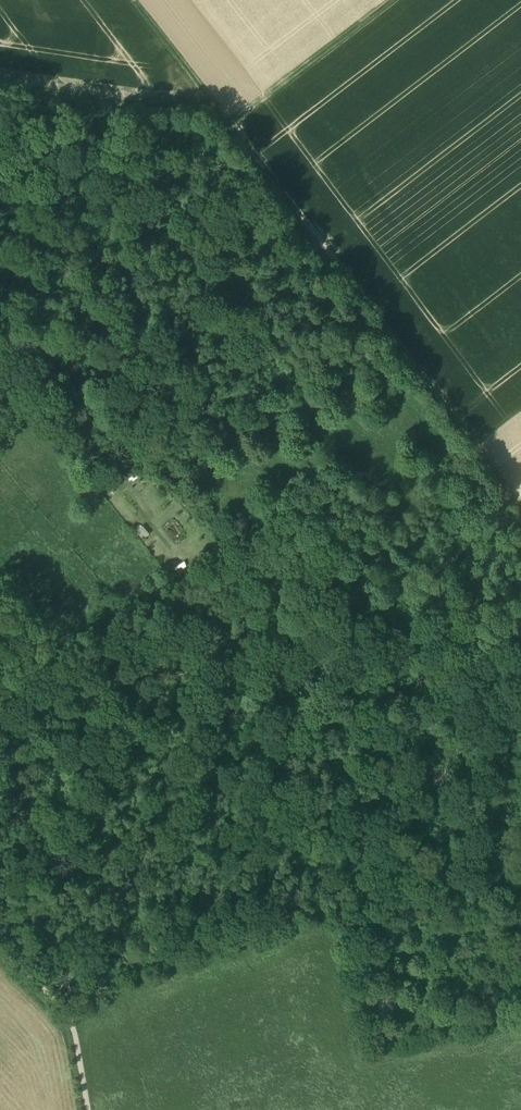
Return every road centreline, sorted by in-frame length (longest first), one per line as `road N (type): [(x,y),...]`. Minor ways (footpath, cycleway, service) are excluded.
road 1 (track): [(0,699),(87,635),(290,518),(308,521),(364,578),(453,555),(520,508)]
road 2 (track): [(386,325),(136,0)]
road 3 (track): [(520,500),(386,325),(232,434)]
road 4 (track): [(423,894),(196,956),(69,1014)]
road 5 (track): [(225,116),(0,94)]
road 6 (track): [(238,133),(405,0)]

